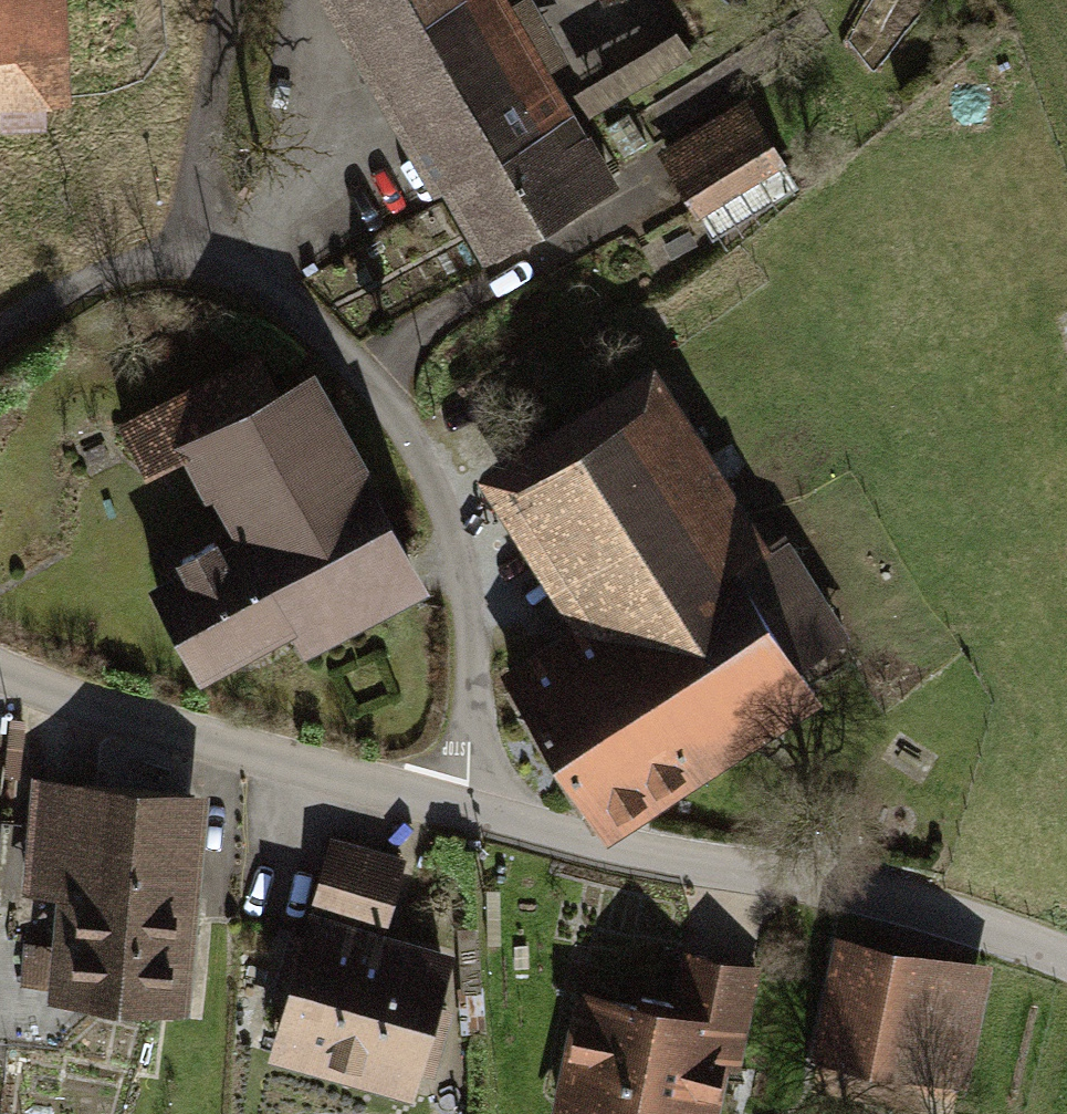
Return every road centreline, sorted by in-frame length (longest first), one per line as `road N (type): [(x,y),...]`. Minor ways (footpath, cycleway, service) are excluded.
road 1 (residential): [(465,803),(469,618),(435,474),(368,382),(227,252),(212,224)]
road 2 (residential): [(1066,963),(465,803)]
road 3 (residential): [(465,803),(167,729),(0,671)]
road 4 (residential): [(212,224),(0,335)]
road 5 (residential): [(212,224),(194,189),(195,94),(215,0)]

